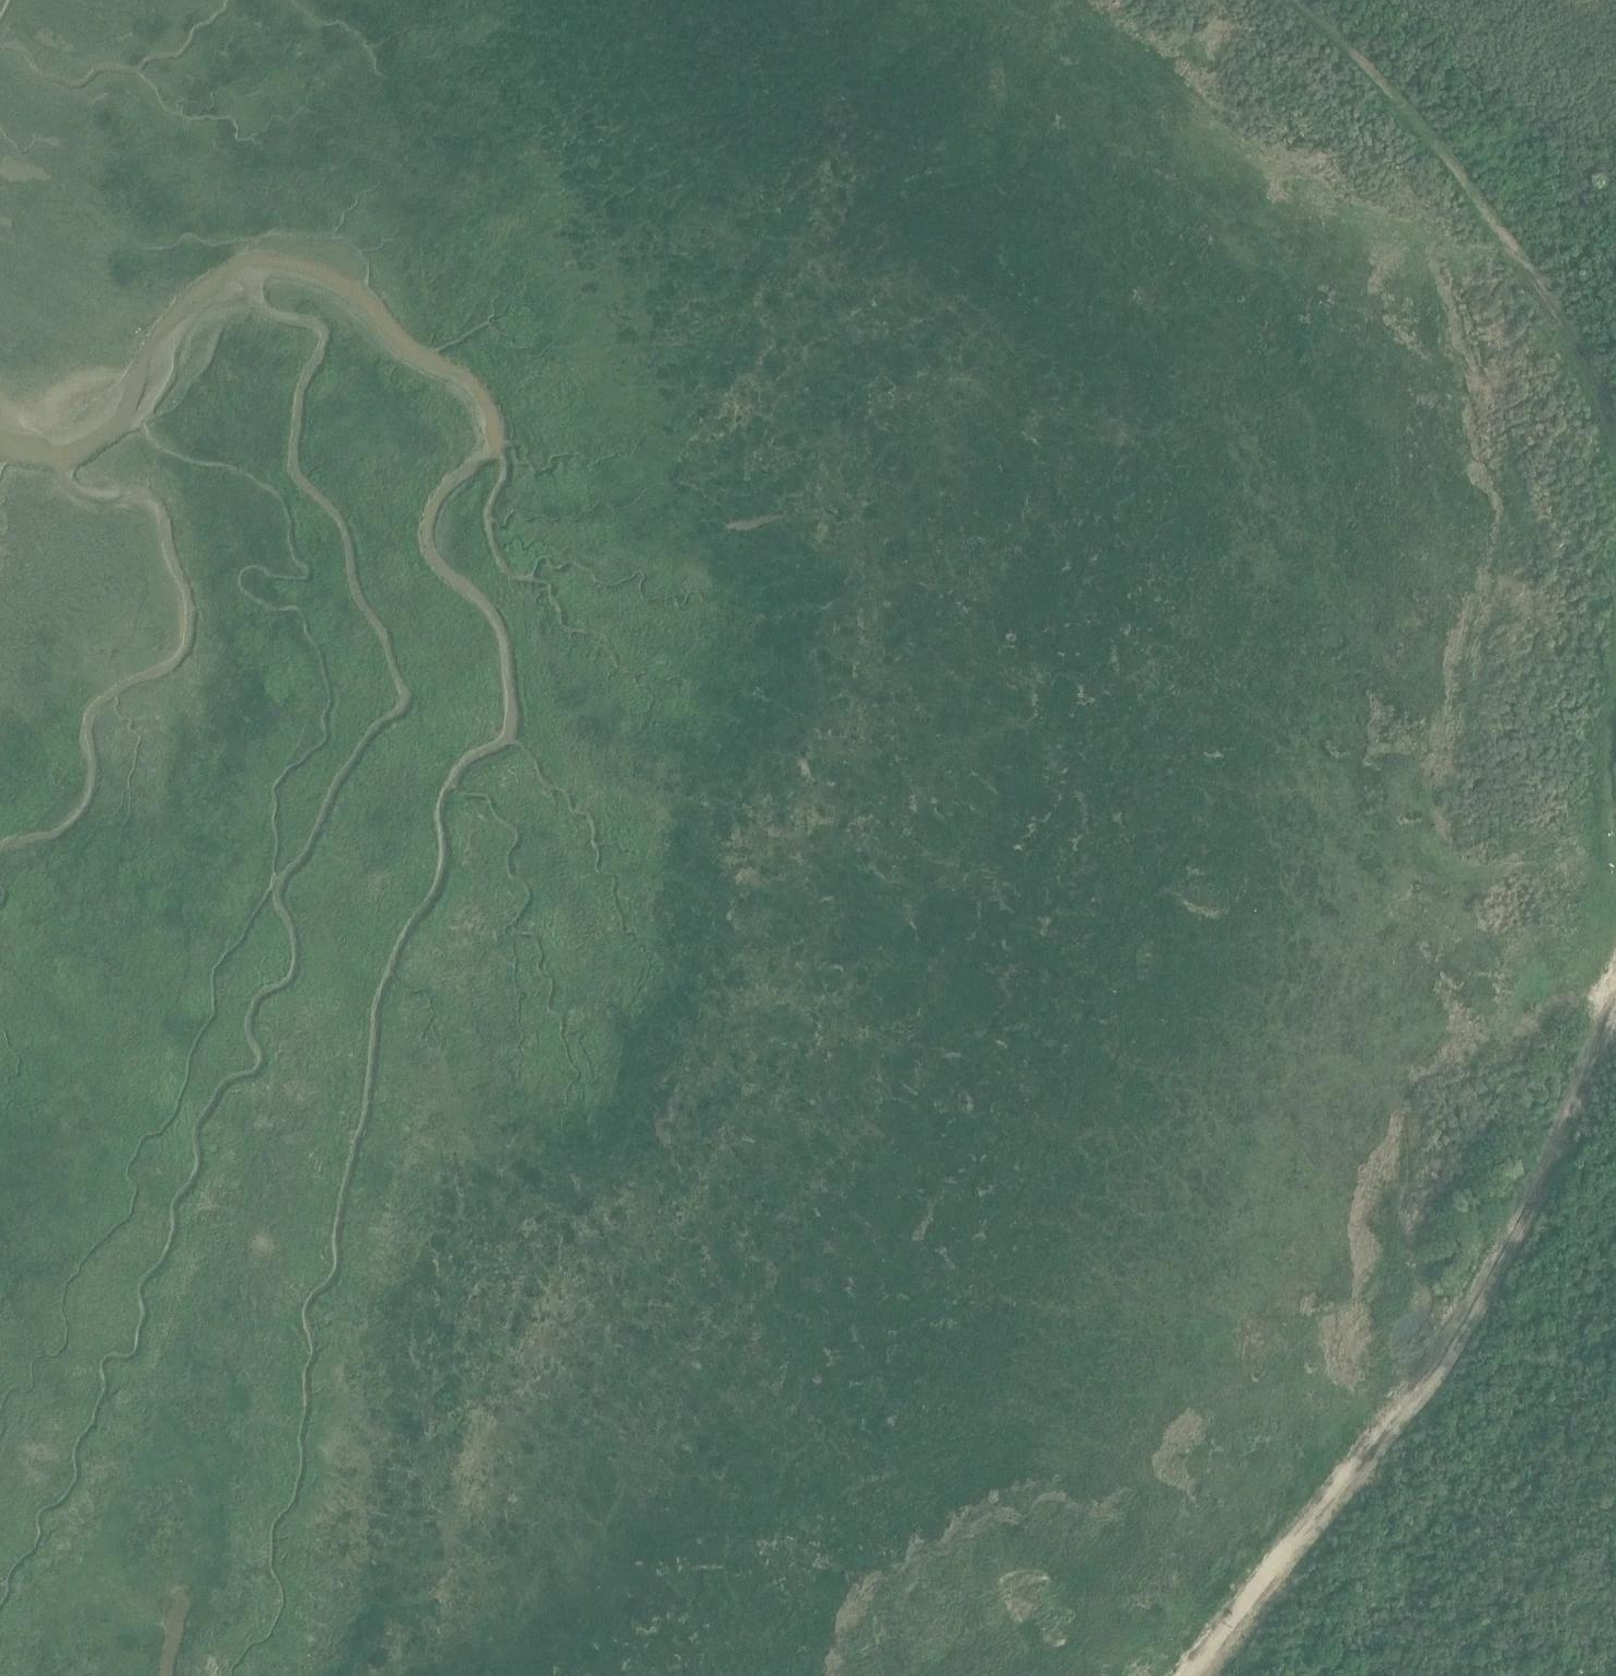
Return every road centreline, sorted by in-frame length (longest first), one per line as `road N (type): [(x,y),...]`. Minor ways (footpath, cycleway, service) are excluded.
road 1 (track): [(1293,0),(1368,69),(1489,214),(1584,363),(1615,438)]
road 2 (track): [(1615,708),(1608,791),(1615,992)]

